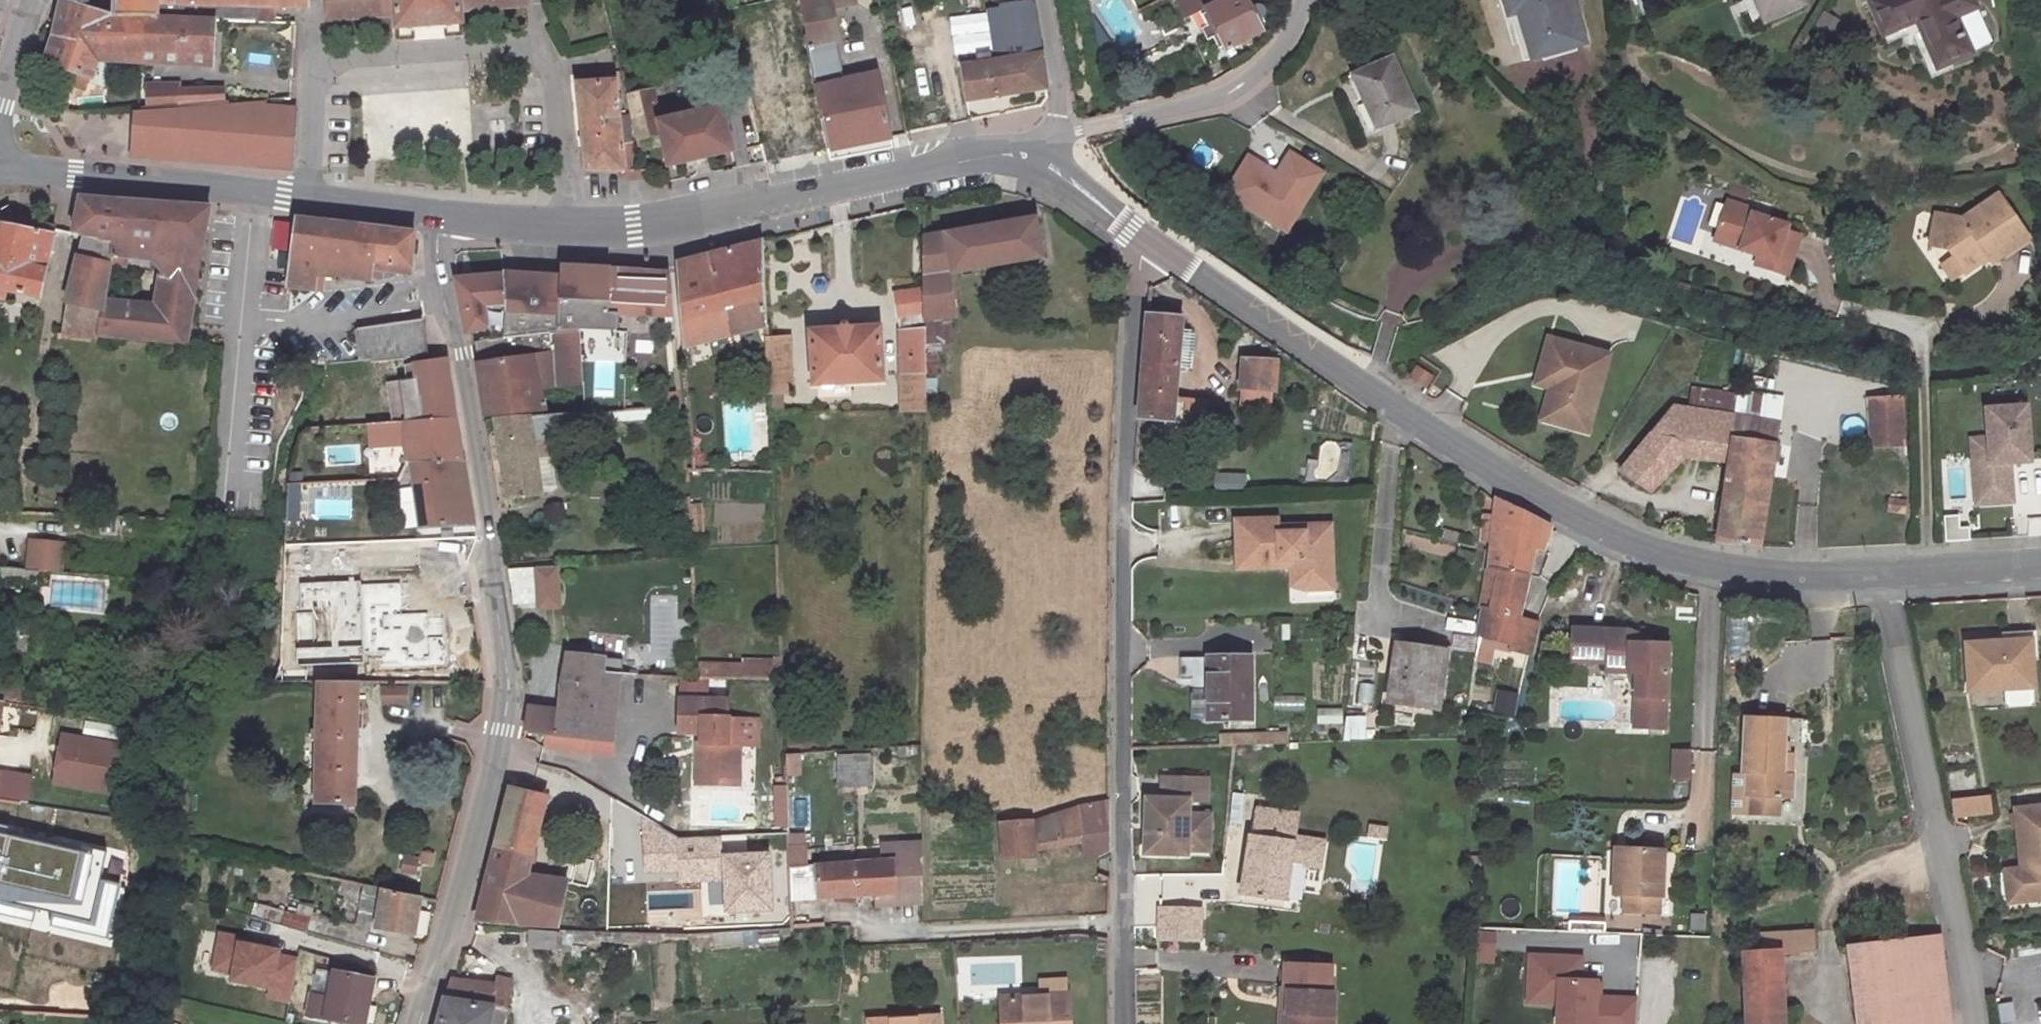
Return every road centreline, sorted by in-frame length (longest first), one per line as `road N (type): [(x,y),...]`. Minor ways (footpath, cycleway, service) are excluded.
road 1 (unclassified): [(440,215),(438,271),(464,353),(507,684),(452,922),(416,1023)]
road 2 (tertiary): [(1885,578),(1709,566),(1645,548),(1511,479),(1155,248)]
road 3 (residential): [(1155,248),(1140,269),(1123,466),(1126,1023)]
road 4 (residential): [(569,228),(555,81),(544,54),(519,44),(351,56),(323,68),(314,86),(307,198)]
road 5 (tertiary): [(1045,159),(1000,152),(739,210),(569,228)]
road 6 (residential): [(1971,1023),(1885,578)]
road 7 (unclassified): [(1061,136),(1204,103),(1238,87),(1273,56),(1305,0)]
road 8 (tertiary): [(252,190),(0,172)]
road 9 (tertiary): [(2040,572),(1885,578)]
road 10 (tertiary): [(1155,248),(1045,159)]
road 11 (residential): [(1043,0),(1061,91),(1061,136)]
road 12 (tertiary): [(440,215),(307,198)]
road 13 (tertiary): [(569,228),(440,215)]
road 14 (residential): [(252,190),(244,317)]

